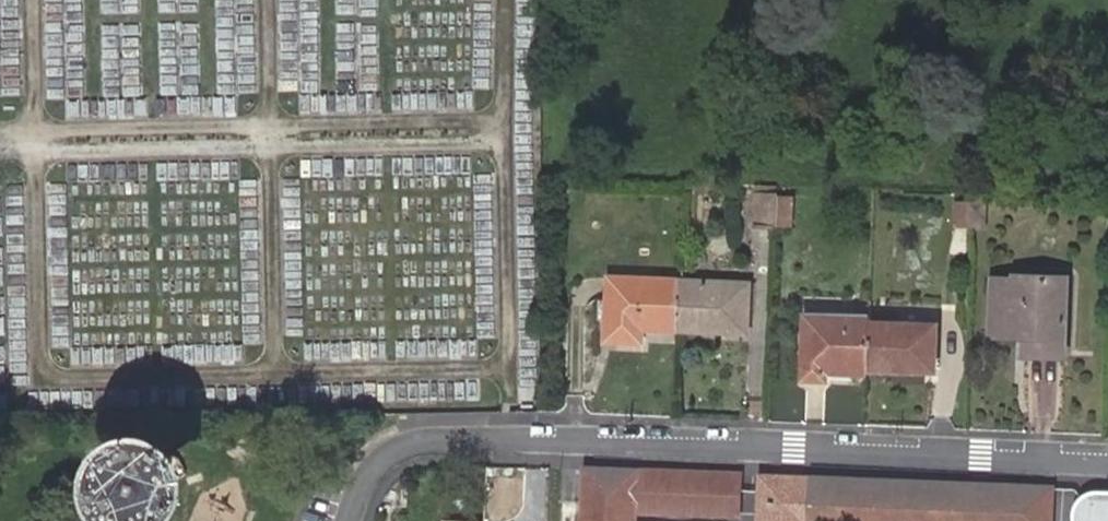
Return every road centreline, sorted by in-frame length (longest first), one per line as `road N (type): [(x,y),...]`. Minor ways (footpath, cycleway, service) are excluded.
road 1 (residential): [(349,520),(371,471),(428,441),(1107,460)]

